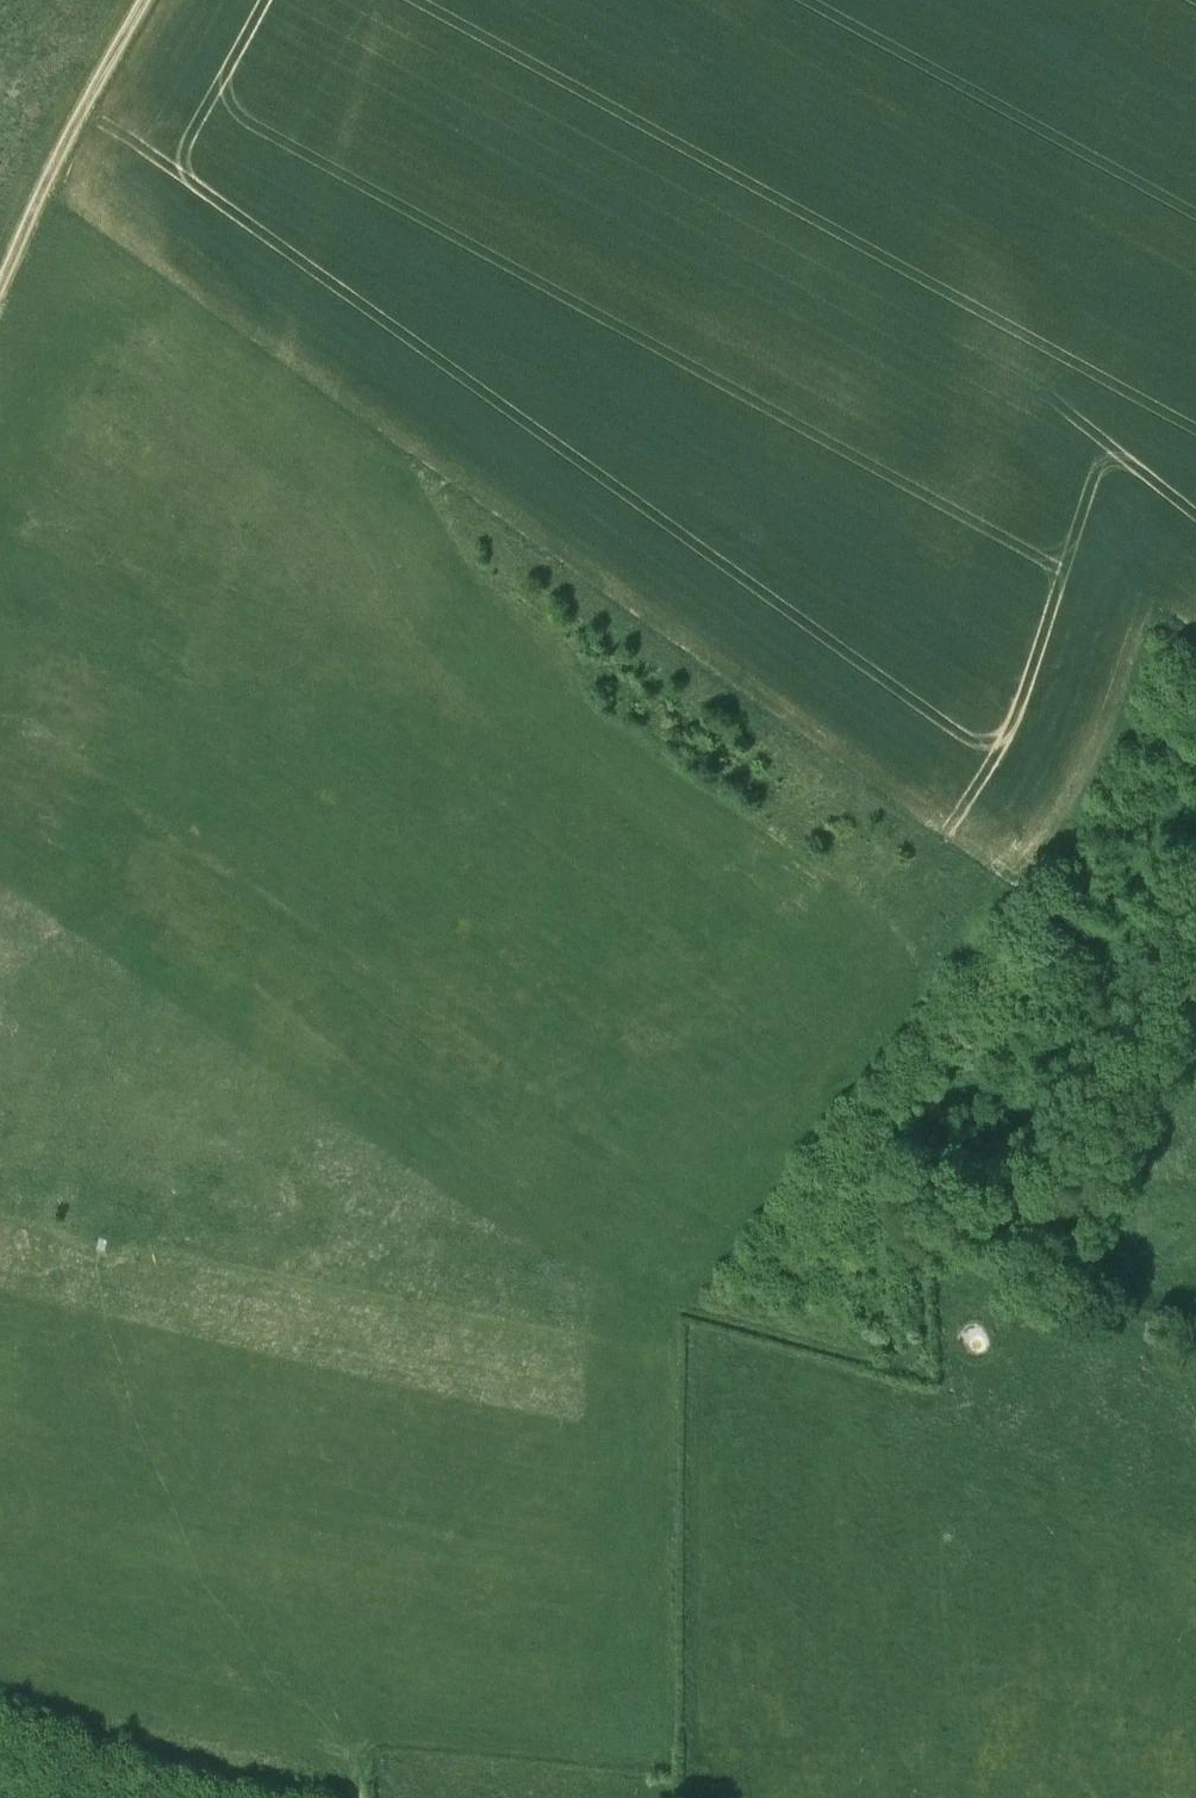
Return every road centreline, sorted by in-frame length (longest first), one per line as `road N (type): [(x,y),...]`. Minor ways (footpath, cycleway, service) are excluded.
road 1 (track): [(0,291),(88,96),(144,0)]

